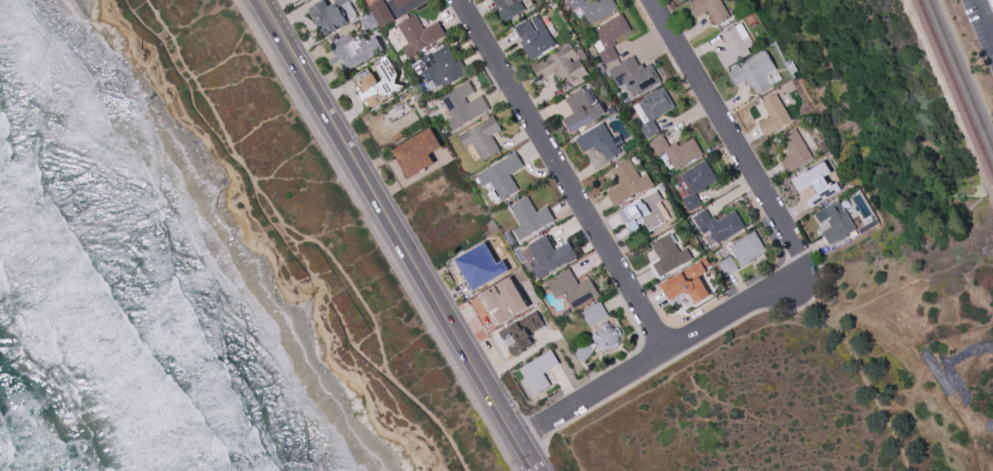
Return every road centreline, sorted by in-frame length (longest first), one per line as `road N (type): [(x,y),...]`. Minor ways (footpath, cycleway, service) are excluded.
road 1 (primary): [(256,0),(532,470)]
road 2 (residential): [(457,0),(663,350)]
road 3 (residential): [(535,429),(805,267)]
road 4 (residential): [(648,0),(805,267)]

